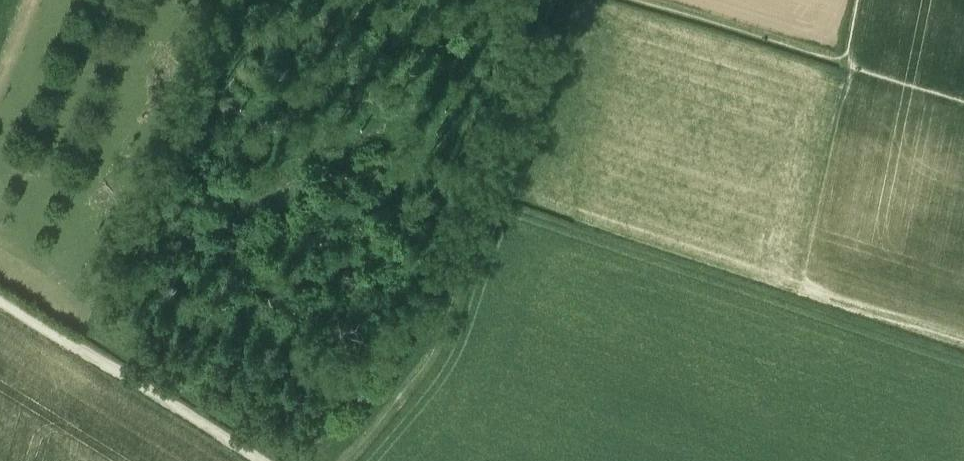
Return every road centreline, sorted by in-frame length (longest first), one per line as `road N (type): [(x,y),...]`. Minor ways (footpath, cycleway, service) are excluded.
road 1 (track): [(345,460),(438,344),(553,0)]
road 2 (track): [(261,460),(0,297)]
road 3 (track): [(643,0),(842,59)]

